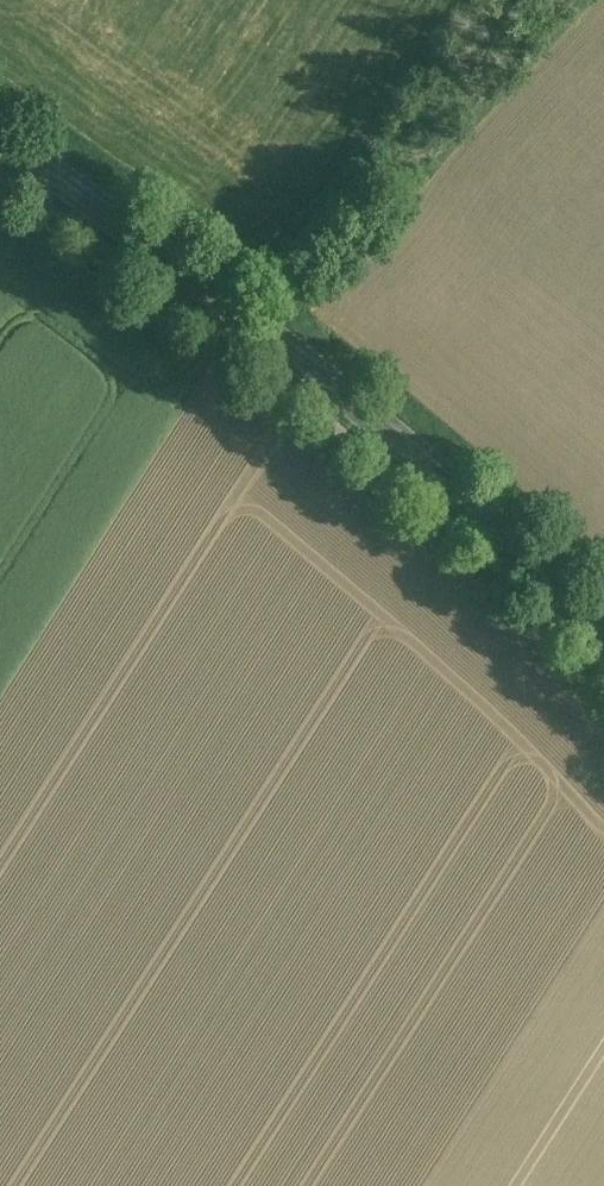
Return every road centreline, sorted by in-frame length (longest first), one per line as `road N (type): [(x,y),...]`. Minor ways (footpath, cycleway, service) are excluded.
road 1 (secondary): [(603,613),(397,429),(167,244),(0,130)]

